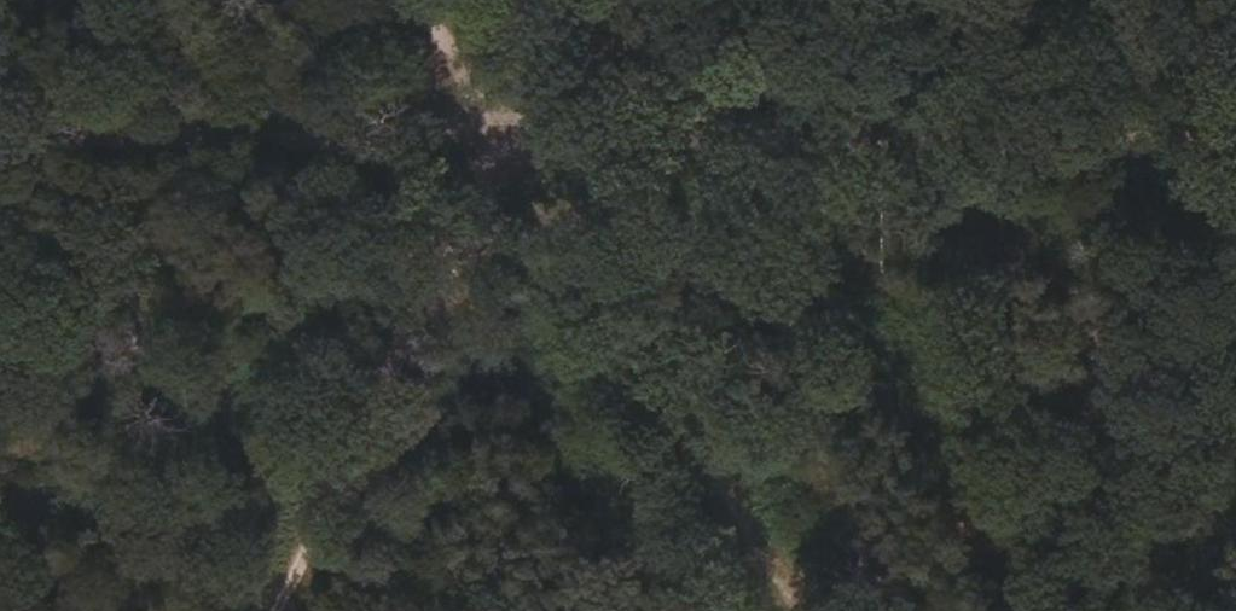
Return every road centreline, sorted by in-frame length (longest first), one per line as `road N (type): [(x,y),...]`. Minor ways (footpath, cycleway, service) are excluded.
road 1 (track): [(0,143),(1235,149)]
road 2 (track): [(408,0),(781,610)]
road 3 (track): [(268,610),(571,0)]

